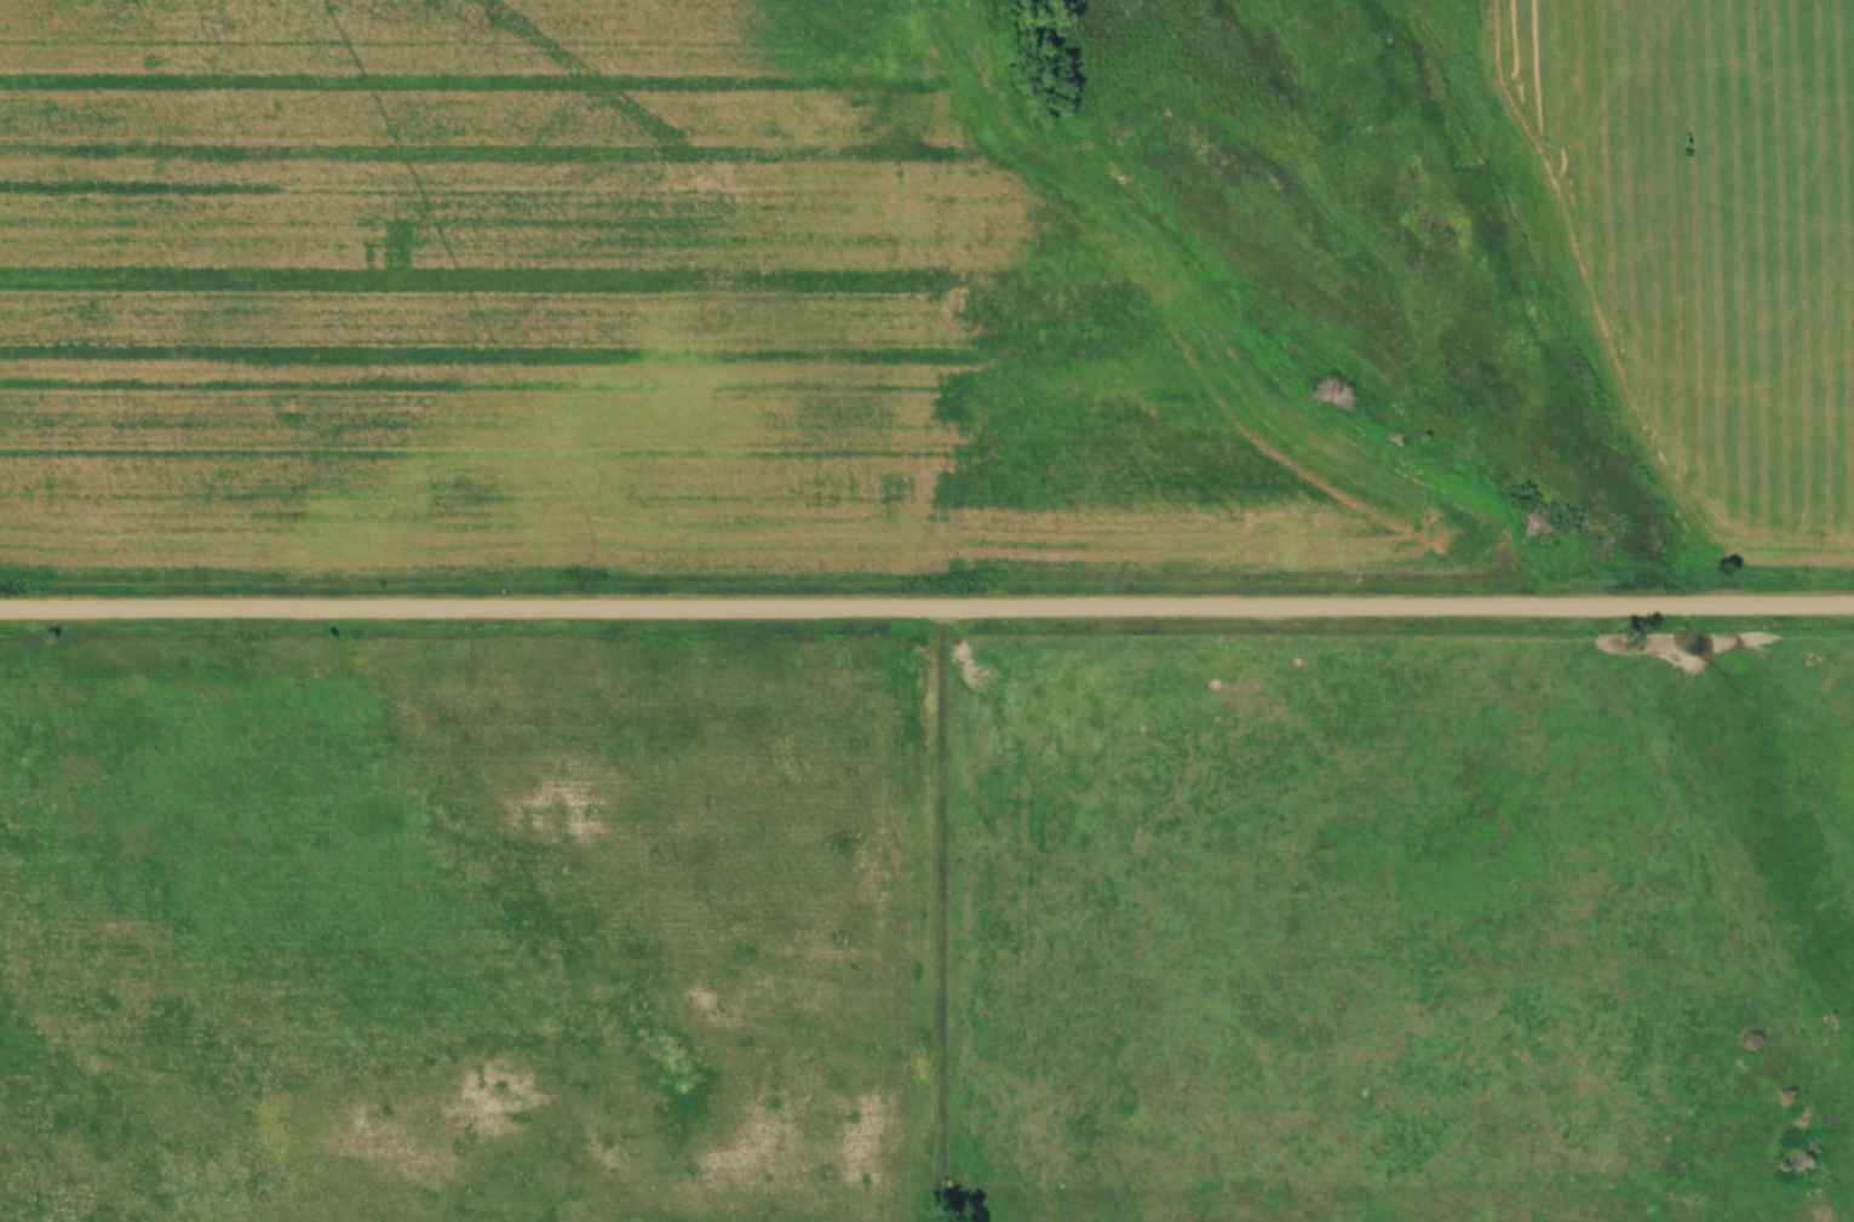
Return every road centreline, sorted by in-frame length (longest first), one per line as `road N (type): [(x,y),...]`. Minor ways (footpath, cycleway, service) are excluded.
road 1 (residential): [(0,617),(1853,615)]

